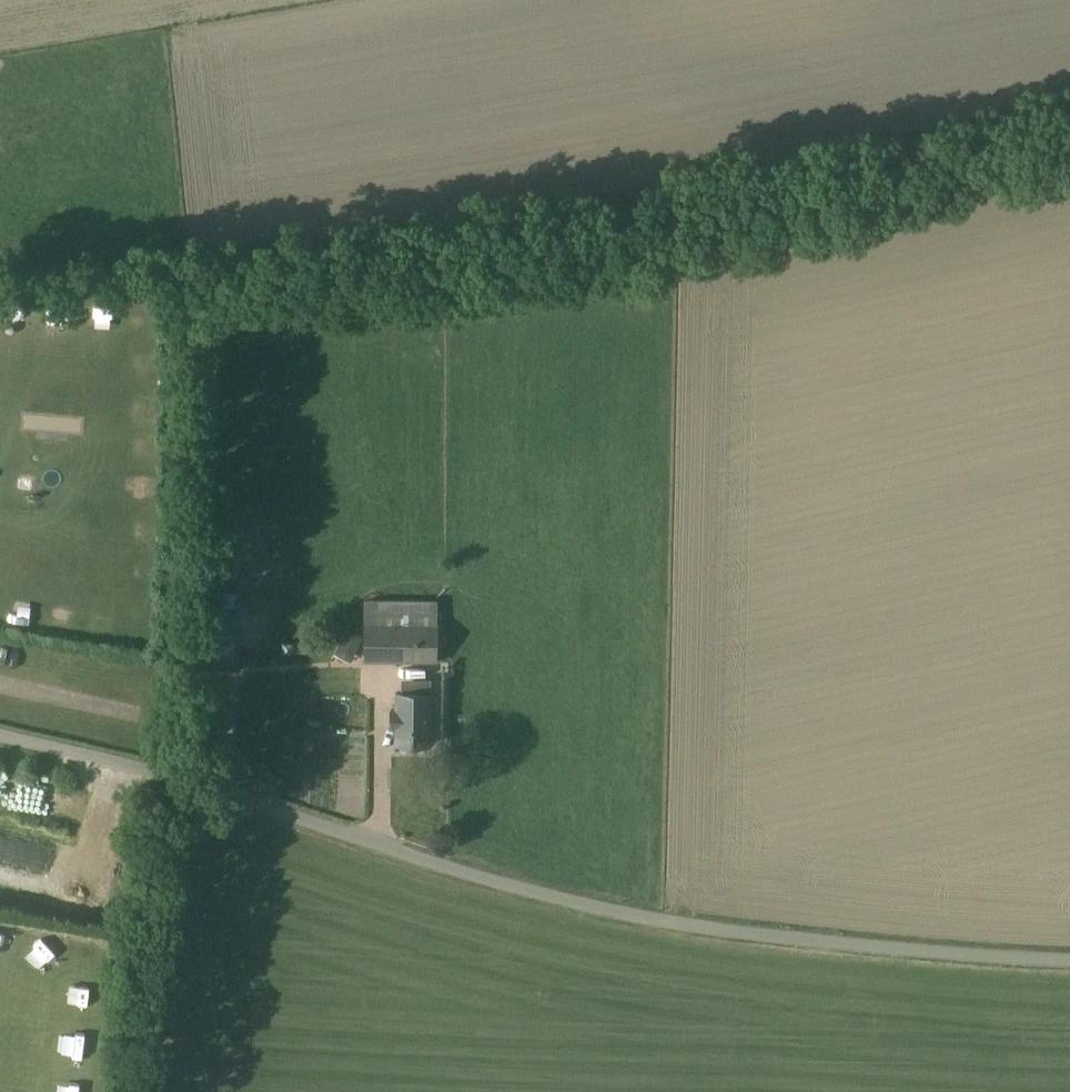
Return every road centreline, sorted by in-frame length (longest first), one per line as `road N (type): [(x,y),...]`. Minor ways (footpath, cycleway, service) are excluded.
road 1 (unclassified): [(1069,960),(860,946),(611,911),(454,872),(163,775),(0,739)]

